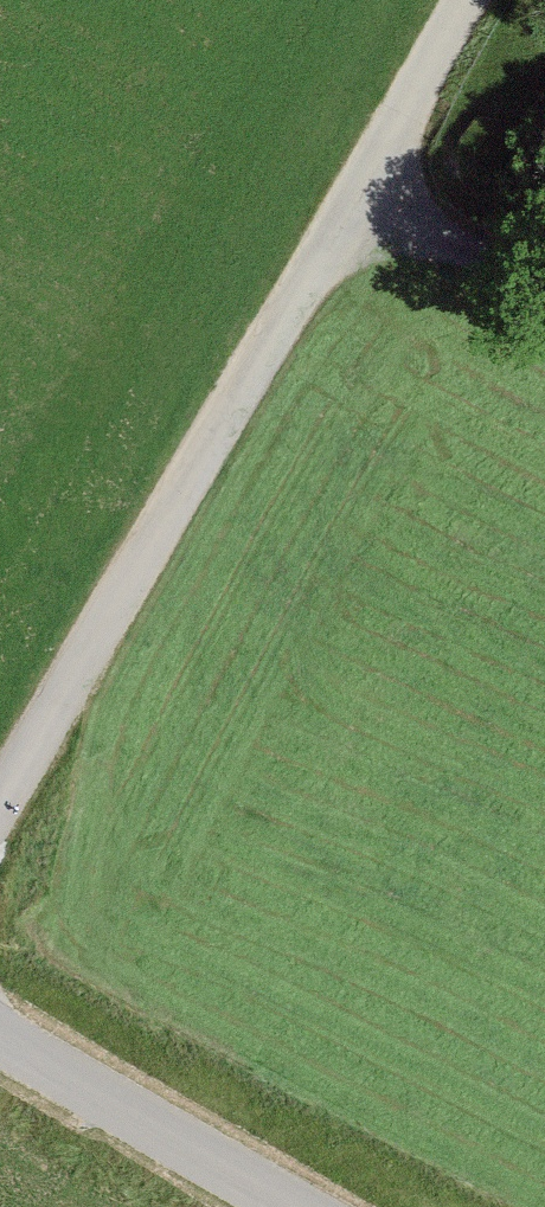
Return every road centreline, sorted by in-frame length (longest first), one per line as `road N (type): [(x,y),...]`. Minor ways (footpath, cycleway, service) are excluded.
road 1 (unclassified): [(372,160),(0,815)]
road 2 (unclassified): [(0,1027),(304,1206)]
road 3 (residential): [(372,160),(544,246)]
road 4 (unclassified): [(463,0),(372,160)]

